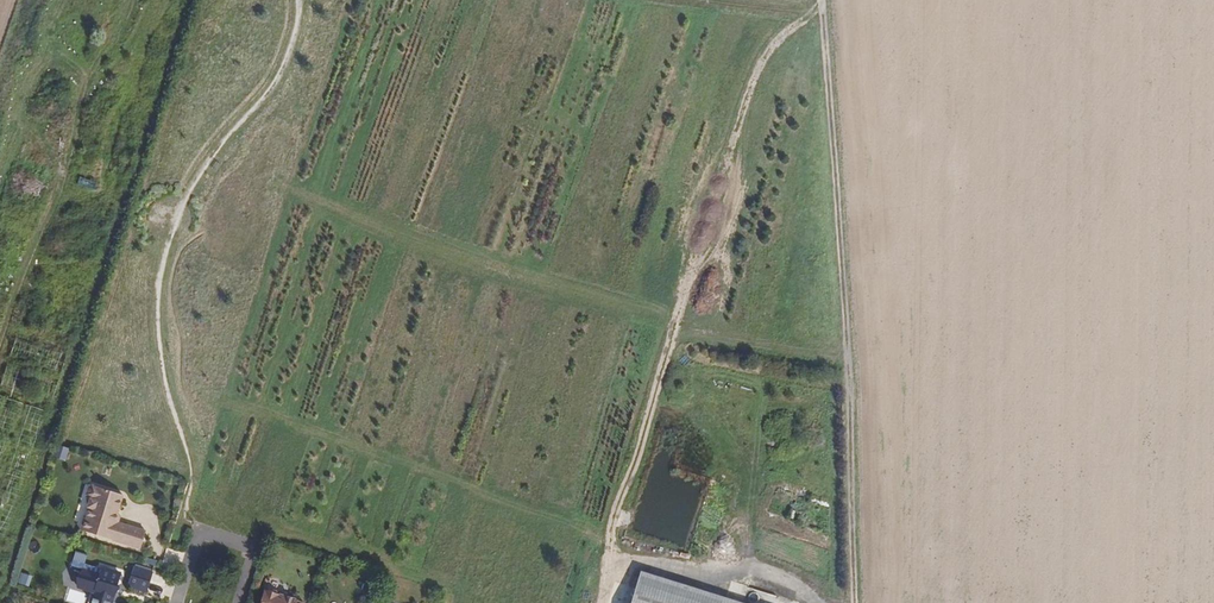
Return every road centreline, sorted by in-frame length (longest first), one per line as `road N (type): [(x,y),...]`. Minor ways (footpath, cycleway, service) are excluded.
road 1 (track): [(833,0),(850,221),(853,602)]
road 2 (residential): [(233,602),(251,544),(199,529),(177,602)]

